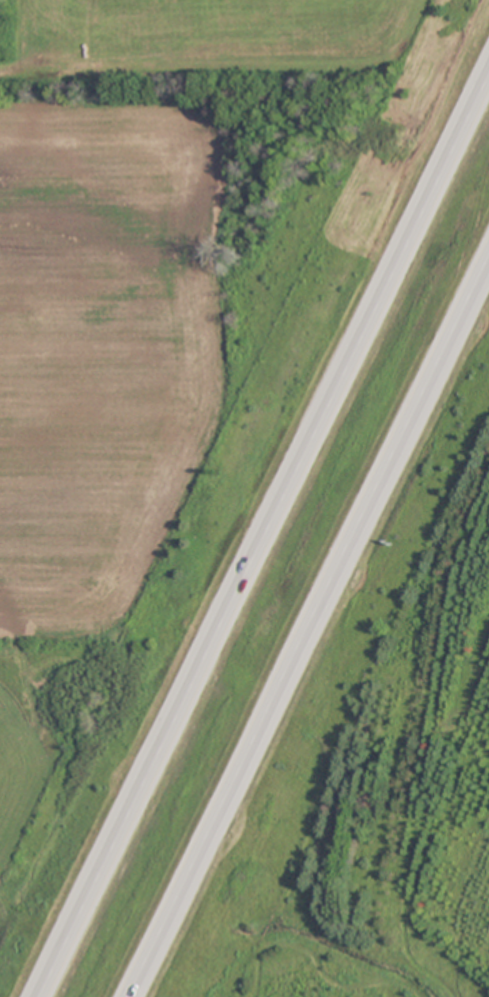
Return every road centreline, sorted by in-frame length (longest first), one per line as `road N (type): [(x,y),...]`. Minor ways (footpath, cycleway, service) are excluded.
road 1 (motorway): [(488,76),(40,996)]
road 2 (motorway): [(133,996),(488,256)]

